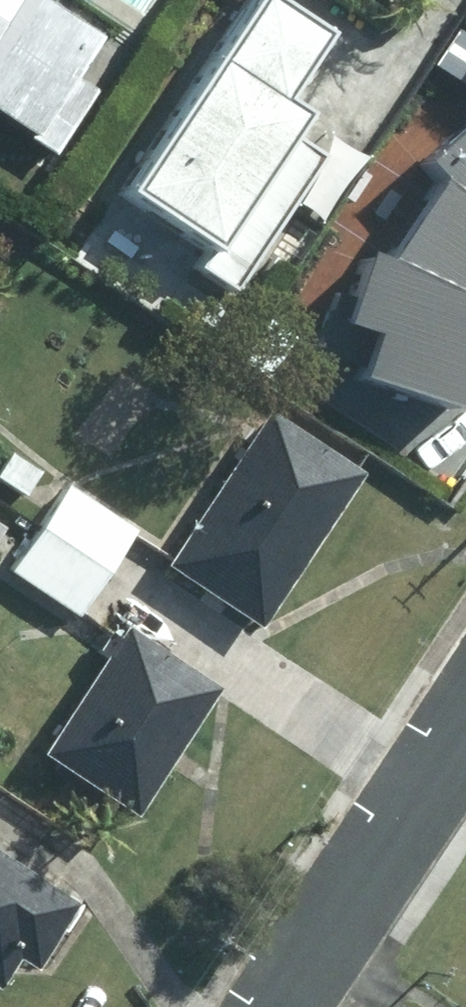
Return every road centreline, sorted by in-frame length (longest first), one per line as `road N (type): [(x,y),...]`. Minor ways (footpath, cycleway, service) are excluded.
road 1 (residential): [(465,728),(279,1006)]

